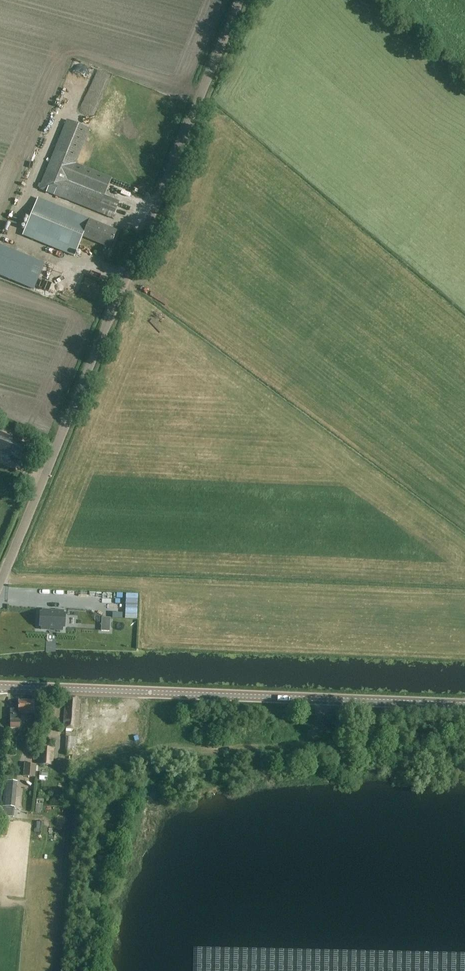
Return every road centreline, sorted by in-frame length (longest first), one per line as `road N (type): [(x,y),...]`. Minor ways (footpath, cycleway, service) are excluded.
road 1 (unclassified): [(0,582),(241,0)]
road 2 (tertiary): [(464,704),(0,686)]

